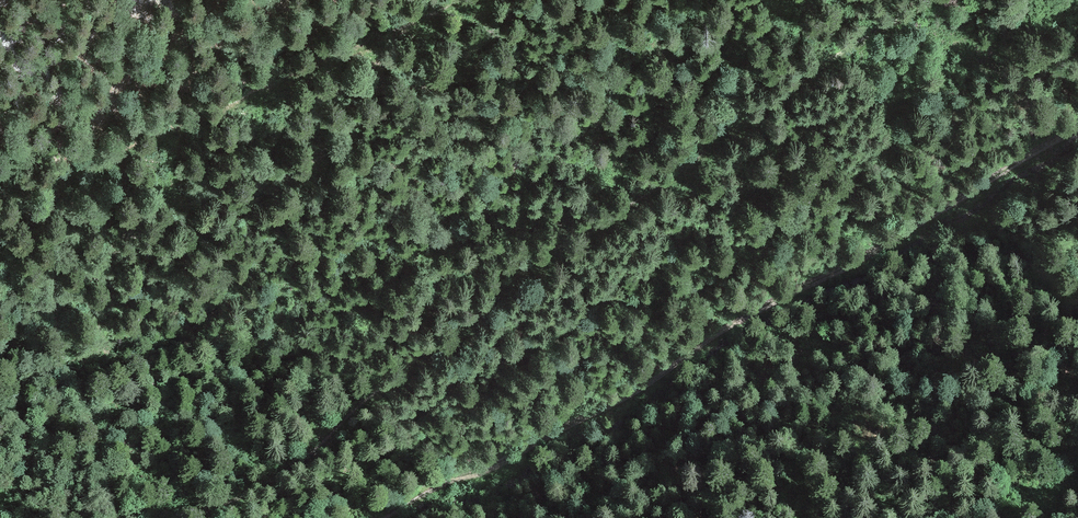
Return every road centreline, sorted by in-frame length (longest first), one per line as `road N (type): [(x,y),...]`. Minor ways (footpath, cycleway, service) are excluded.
road 1 (track): [(185,517),(273,467),(470,312),(931,0)]
road 2 (track): [(1077,127),(697,350),(624,401),(571,419),(375,517)]
road 3 (track): [(448,0),(45,194)]

